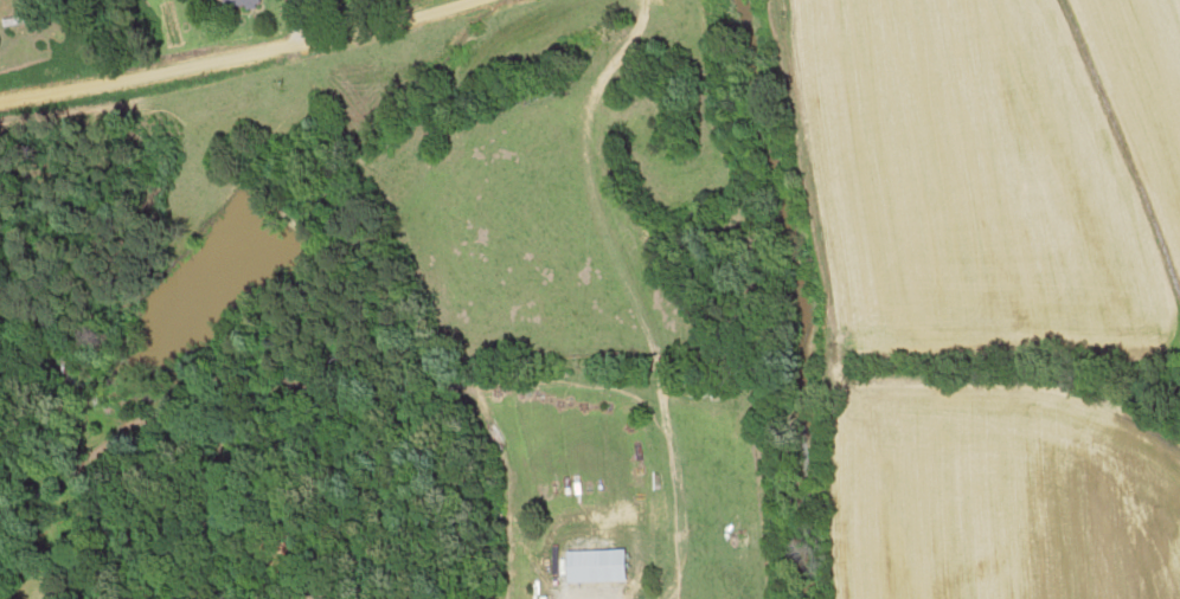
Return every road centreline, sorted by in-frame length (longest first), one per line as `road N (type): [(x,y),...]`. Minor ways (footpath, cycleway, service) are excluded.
road 1 (residential): [(0,100),(485,0)]

